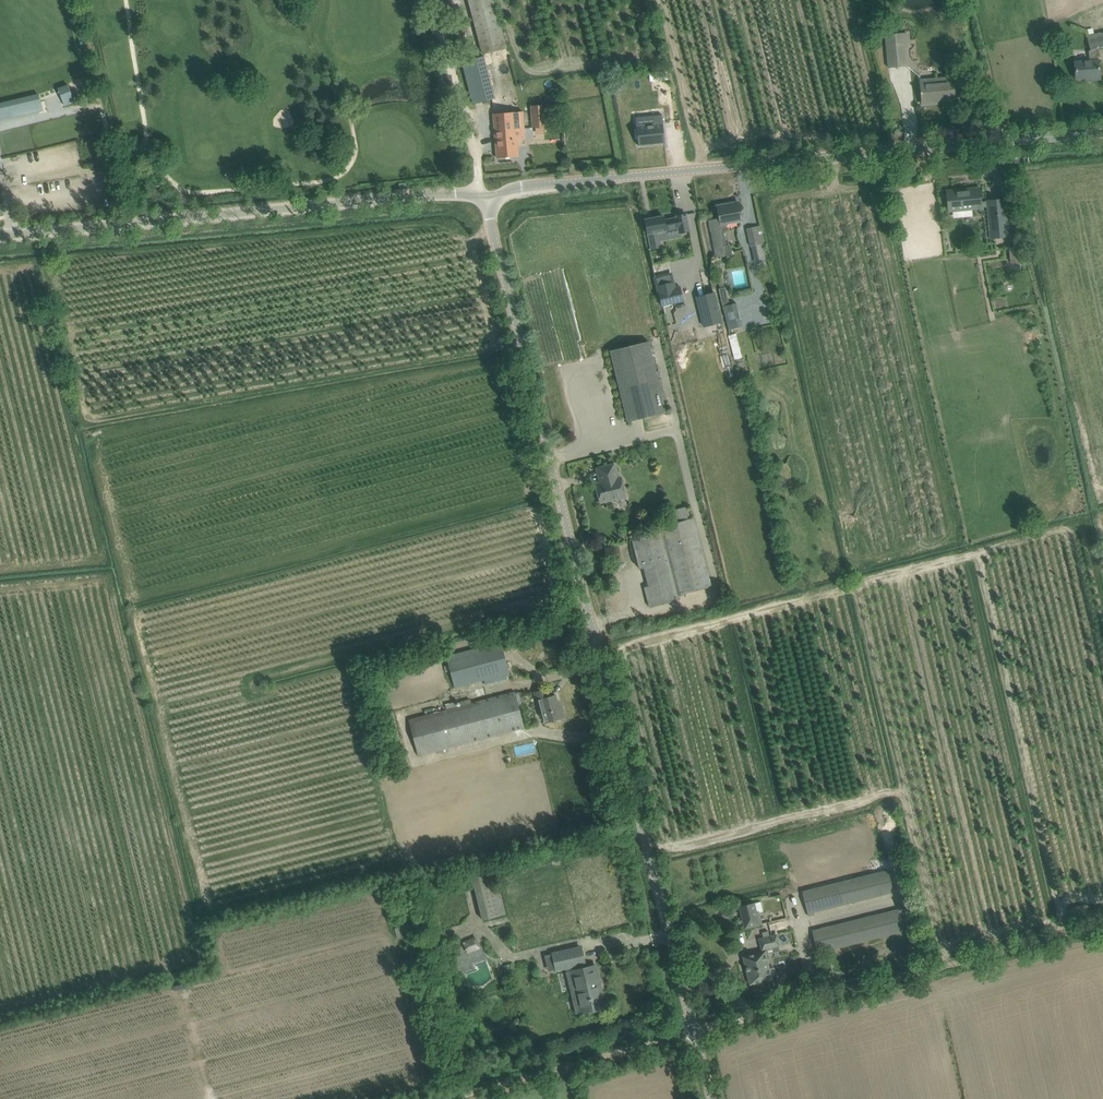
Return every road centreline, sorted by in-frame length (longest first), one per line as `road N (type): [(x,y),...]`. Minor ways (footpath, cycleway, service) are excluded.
road 1 (unclassified): [(485,200),(695,1032)]
road 2 (track): [(1102,934),(441,1098)]
road 3 (unclassified): [(485,200),(532,185),(1102,132)]
road 4 (unclassified): [(0,238),(456,194),(485,200)]

